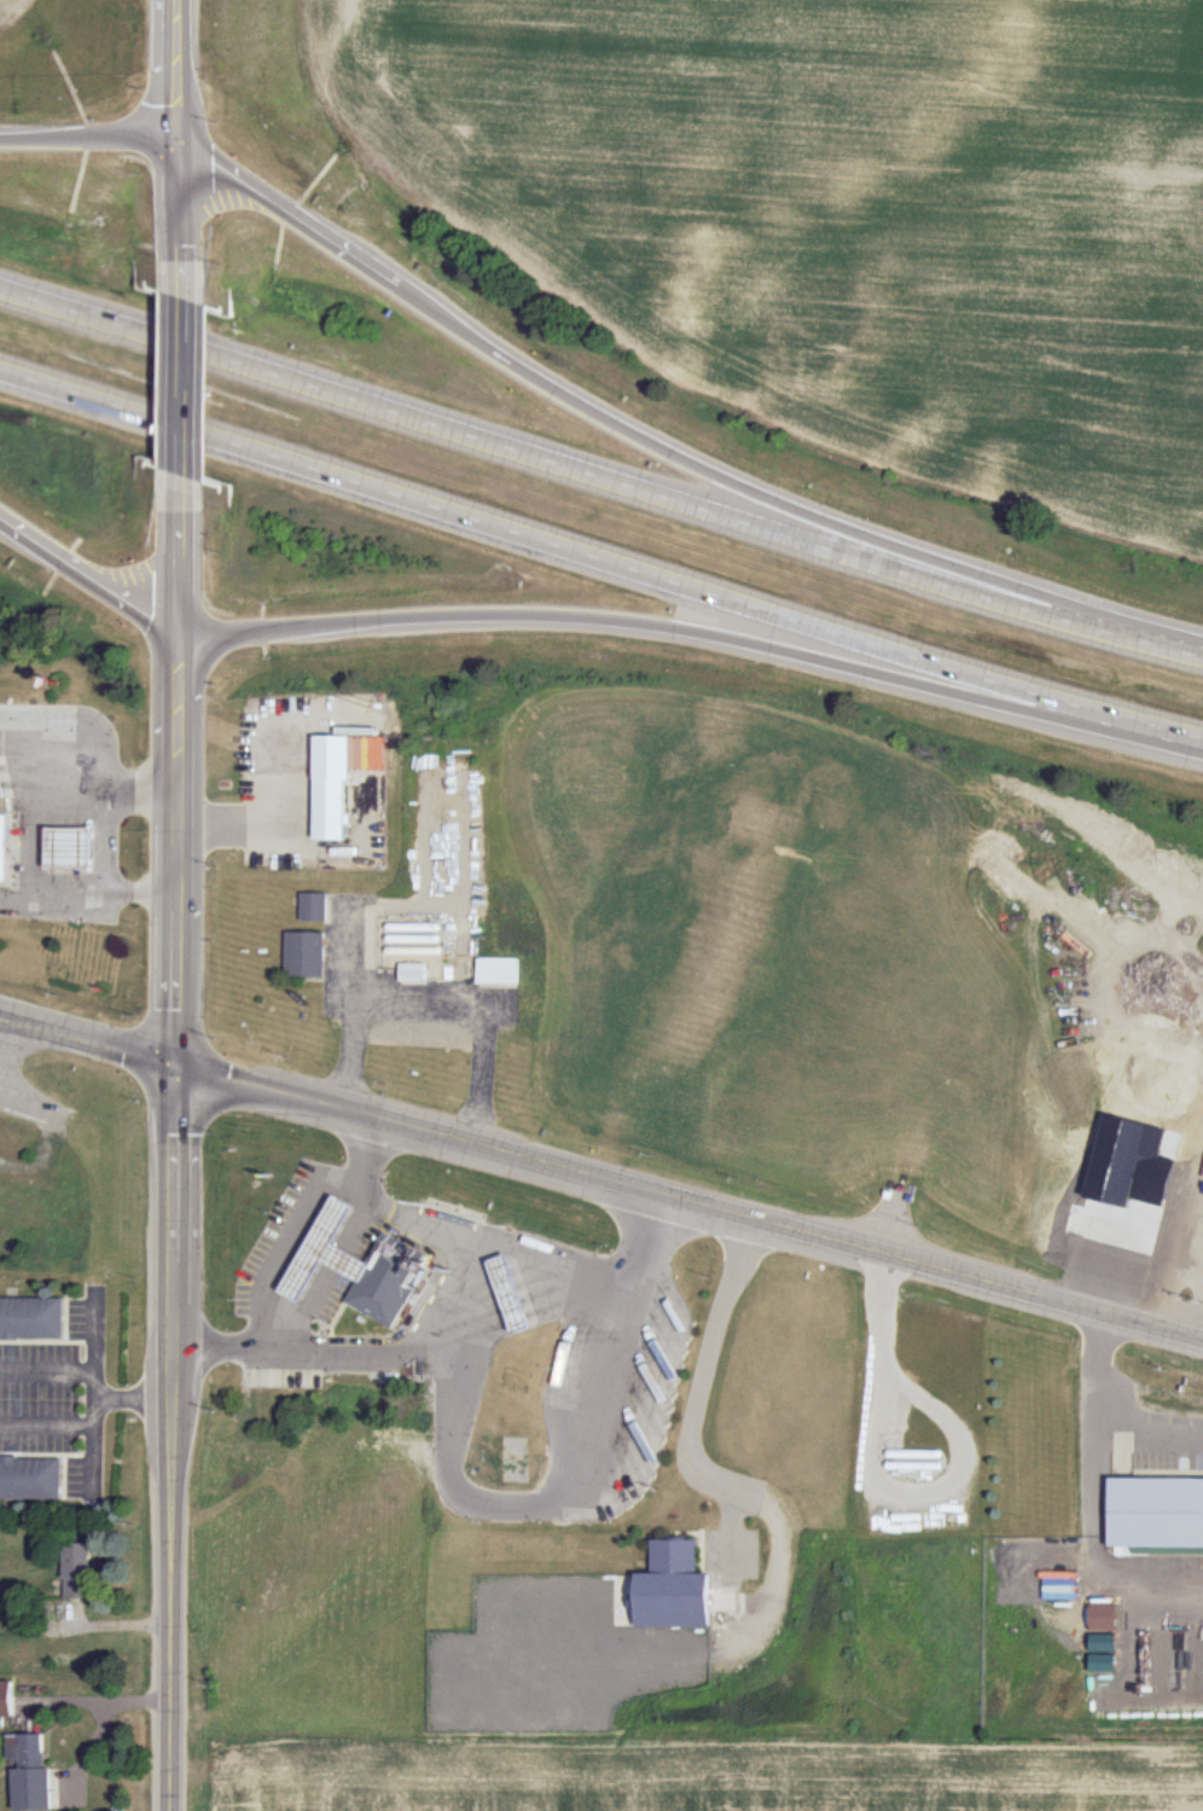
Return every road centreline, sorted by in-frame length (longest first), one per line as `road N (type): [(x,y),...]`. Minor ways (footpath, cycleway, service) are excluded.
road 1 (motorway): [(1202,656),(917,575),(0,288)]
road 2 (motorway): [(0,370),(923,660),(1202,736)]
road 3 (tertiary): [(1202,1341),(175,1064)]
road 4 (motorway): [(178,631),(501,614),(614,617),(702,631),(1202,753)]
road 5 (motorway): [(1202,640),(908,555),(757,494),(566,397),(407,291)]
road 6 (secondary): [(172,1397),(167,1810)]
road 7 (secondary): [(175,1064),(172,1397)]
road 8 (motorway): [(407,291),(217,162),(179,145)]
road 9 (secondary): [(179,279),(179,492)]
road 10 (motorway): [(0,519),(178,631)]
road 11 (tertiary): [(175,1064),(0,1017)]
road 12 (motorway): [(179,145),(0,137)]
road 13 (secondary): [(178,631),(175,789)]
road 14 (tertiary): [(178,0),(179,145)]
road 15 (secondary): [(179,492),(178,631)]
road 16 (secondary): [(179,145),(179,279)]

